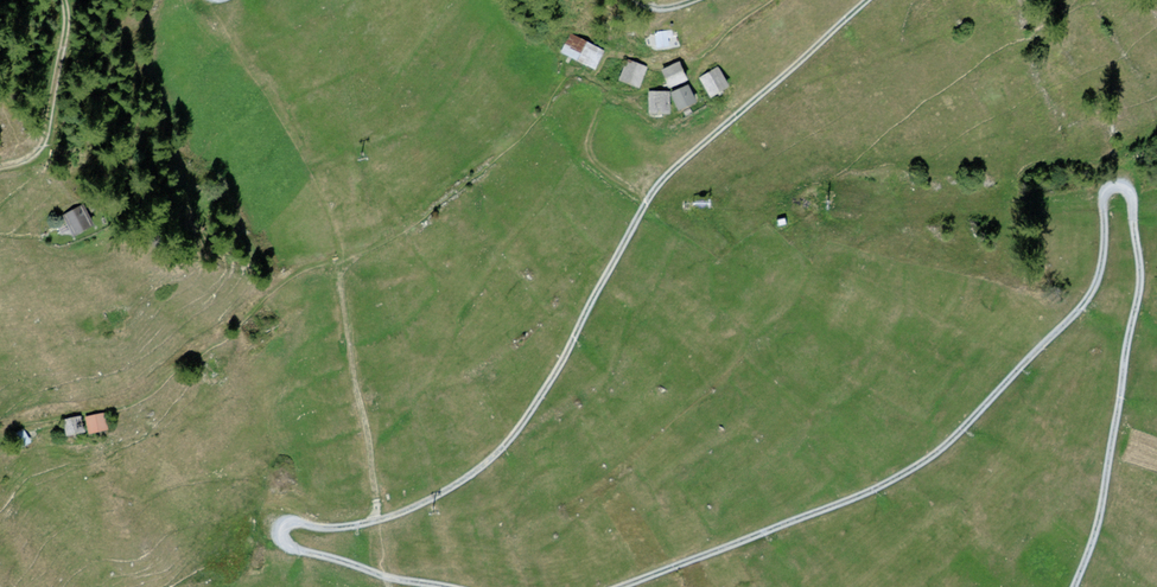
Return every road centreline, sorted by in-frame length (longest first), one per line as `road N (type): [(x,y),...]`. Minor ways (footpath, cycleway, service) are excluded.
road 1 (track): [(1073,586),(1097,521),(1141,280),(1129,181),(1108,192),(1105,236),(1087,298),(930,455),(863,491),(614,586)]
road 2 (track): [(441,586),(289,547),(278,527),(289,519),(330,527),(376,519),(424,501),(482,465),(558,366),(648,195),(870,0)]
road 3 (track): [(376,519),(338,261)]
road 4 (track): [(55,0),(59,47),(41,130),(33,149),(0,163)]
road 5 (track): [(648,195),(587,148),(610,92)]

